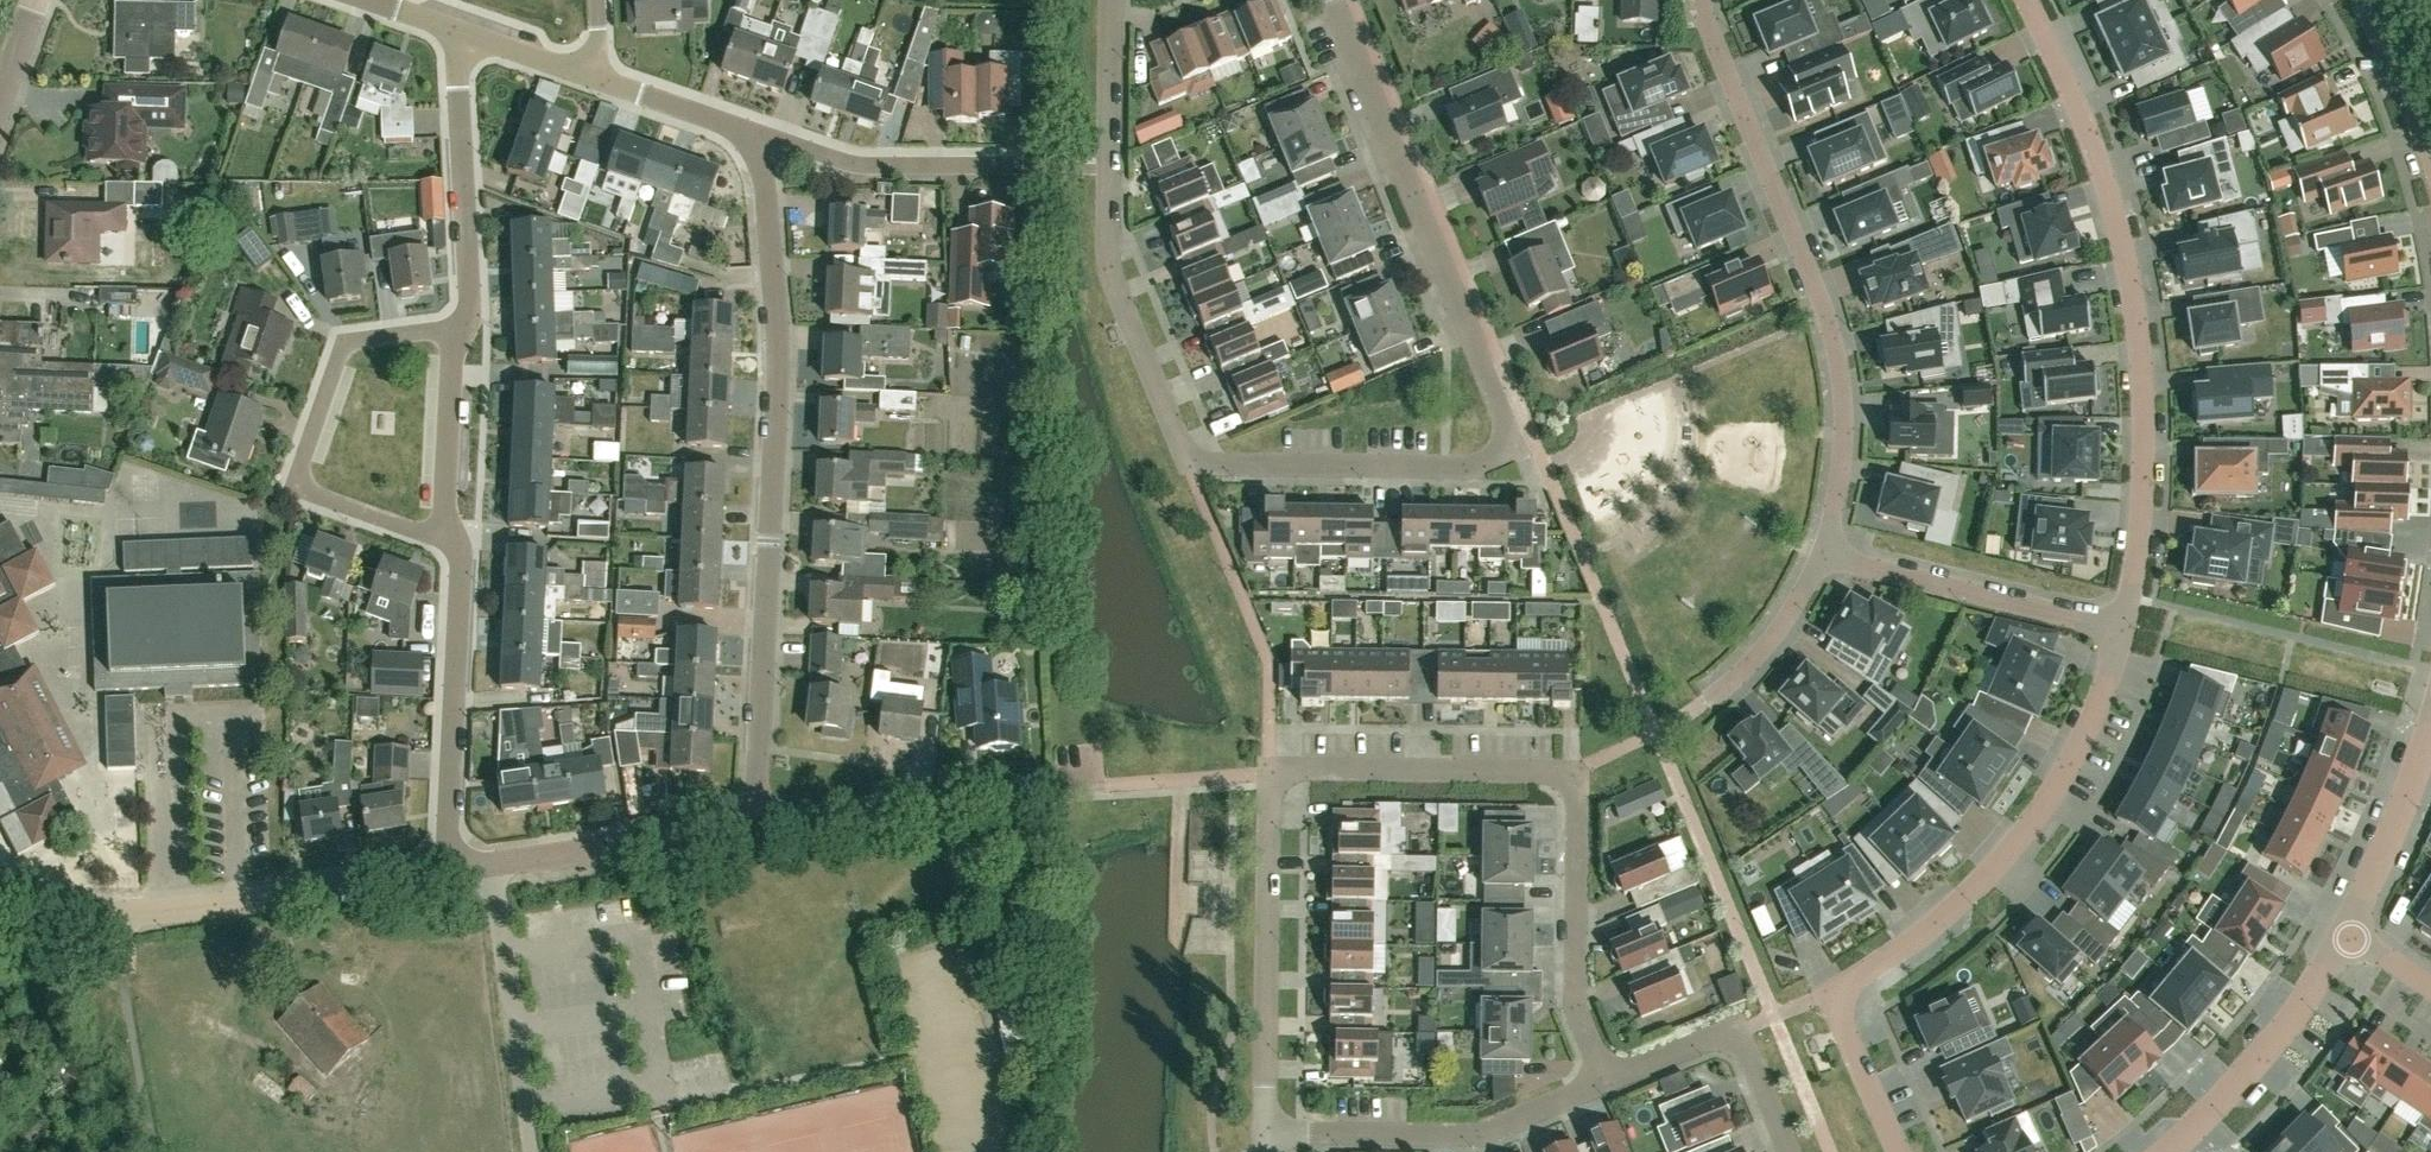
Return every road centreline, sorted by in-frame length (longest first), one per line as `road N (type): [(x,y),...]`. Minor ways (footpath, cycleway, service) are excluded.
road 1 (residential): [(1110,0),(1108,268),(1188,466),(1465,471),(1517,450)]
road 2 (residential): [(753,826),(778,356),(757,136)]
road 3 (residential): [(2026,0),(2100,165),(2136,311),(2142,502),(2122,630)]
road 4 (residential): [(2122,630),(2090,725),(2028,830),(1943,917),(1831,1003),(1898,1151)]
road 5 (residential): [(1606,1082),(1574,999),(1573,773),(1271,770)]
road 6 (residential): [(1821,555),(1843,428),(1836,352),(1704,0)]
road 7 (residential): [(1517,450),(1331,0)]
road 8 (residential): [(459,547),(308,492),(297,477),(346,344),(469,326)]
road 9 (residential): [(1266,1132),(1271,770)]
road 10 (residential): [(1266,1132),(1480,1135),(1606,1082)]
road 11 (residential): [(112,914),(452,871)]
road 12 (residential): [(753,826),(1082,783)]
road 13 (residential): [(452,871),(459,547)]
road 14 (residential): [(1821,555),(2122,630)]
road 15 (residential): [(452,871),(753,826)]
road 16 (residential): [(469,326),(458,63),(467,35)]
road 17 (residential): [(1033,166),(857,166),(757,136)]
road 18 (residential): [(2169,1151),(2266,1051),(2346,935)]
road 19 (residential): [(459,547),(445,513),(451,359),(469,326)]
road 20 (residential): [(2346,935),(2399,826),(2430,733)]
road 21 (residential): [(1703,703),(1772,638),(1821,555)]
road 22 (residential): [(757,136),(599,80)]
road 23 (residential): [(2430,144),(2410,85),(2363,0)]
road 24 (residential): [(599,80),(467,35)]
road 25 (residential): [(1789,1151),(1747,1053),(1719,1040)]
road 26 (residential): [(1606,1082),(1719,1040)]

